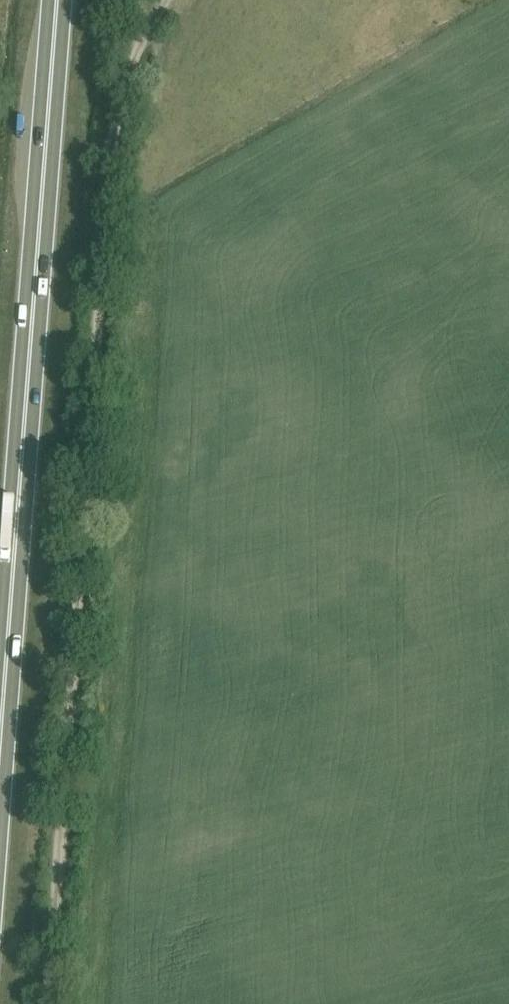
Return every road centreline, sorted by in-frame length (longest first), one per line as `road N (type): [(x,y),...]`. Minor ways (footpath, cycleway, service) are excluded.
road 1 (track): [(141,40),(112,143),(63,691),(47,1003)]
road 2 (trunk): [(0,727),(58,0)]

